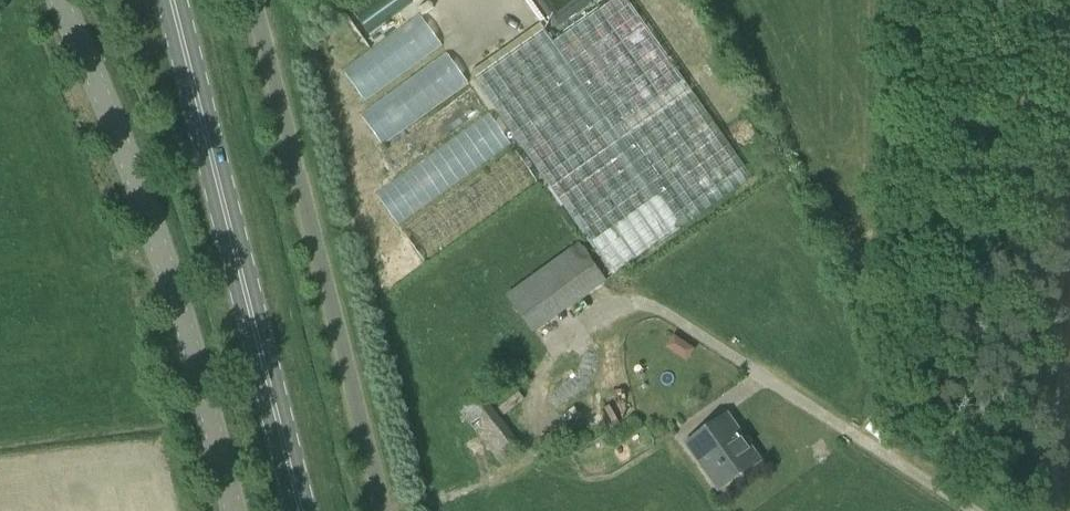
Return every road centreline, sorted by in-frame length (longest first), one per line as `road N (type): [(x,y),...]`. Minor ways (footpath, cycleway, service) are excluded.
road 1 (unclassified): [(235,510),(149,214),(57,0)]
road 2 (unclassified): [(384,510),(255,0)]
road 3 (primary): [(299,510),(173,0)]
road 4 (track): [(1069,20),(1058,510)]

